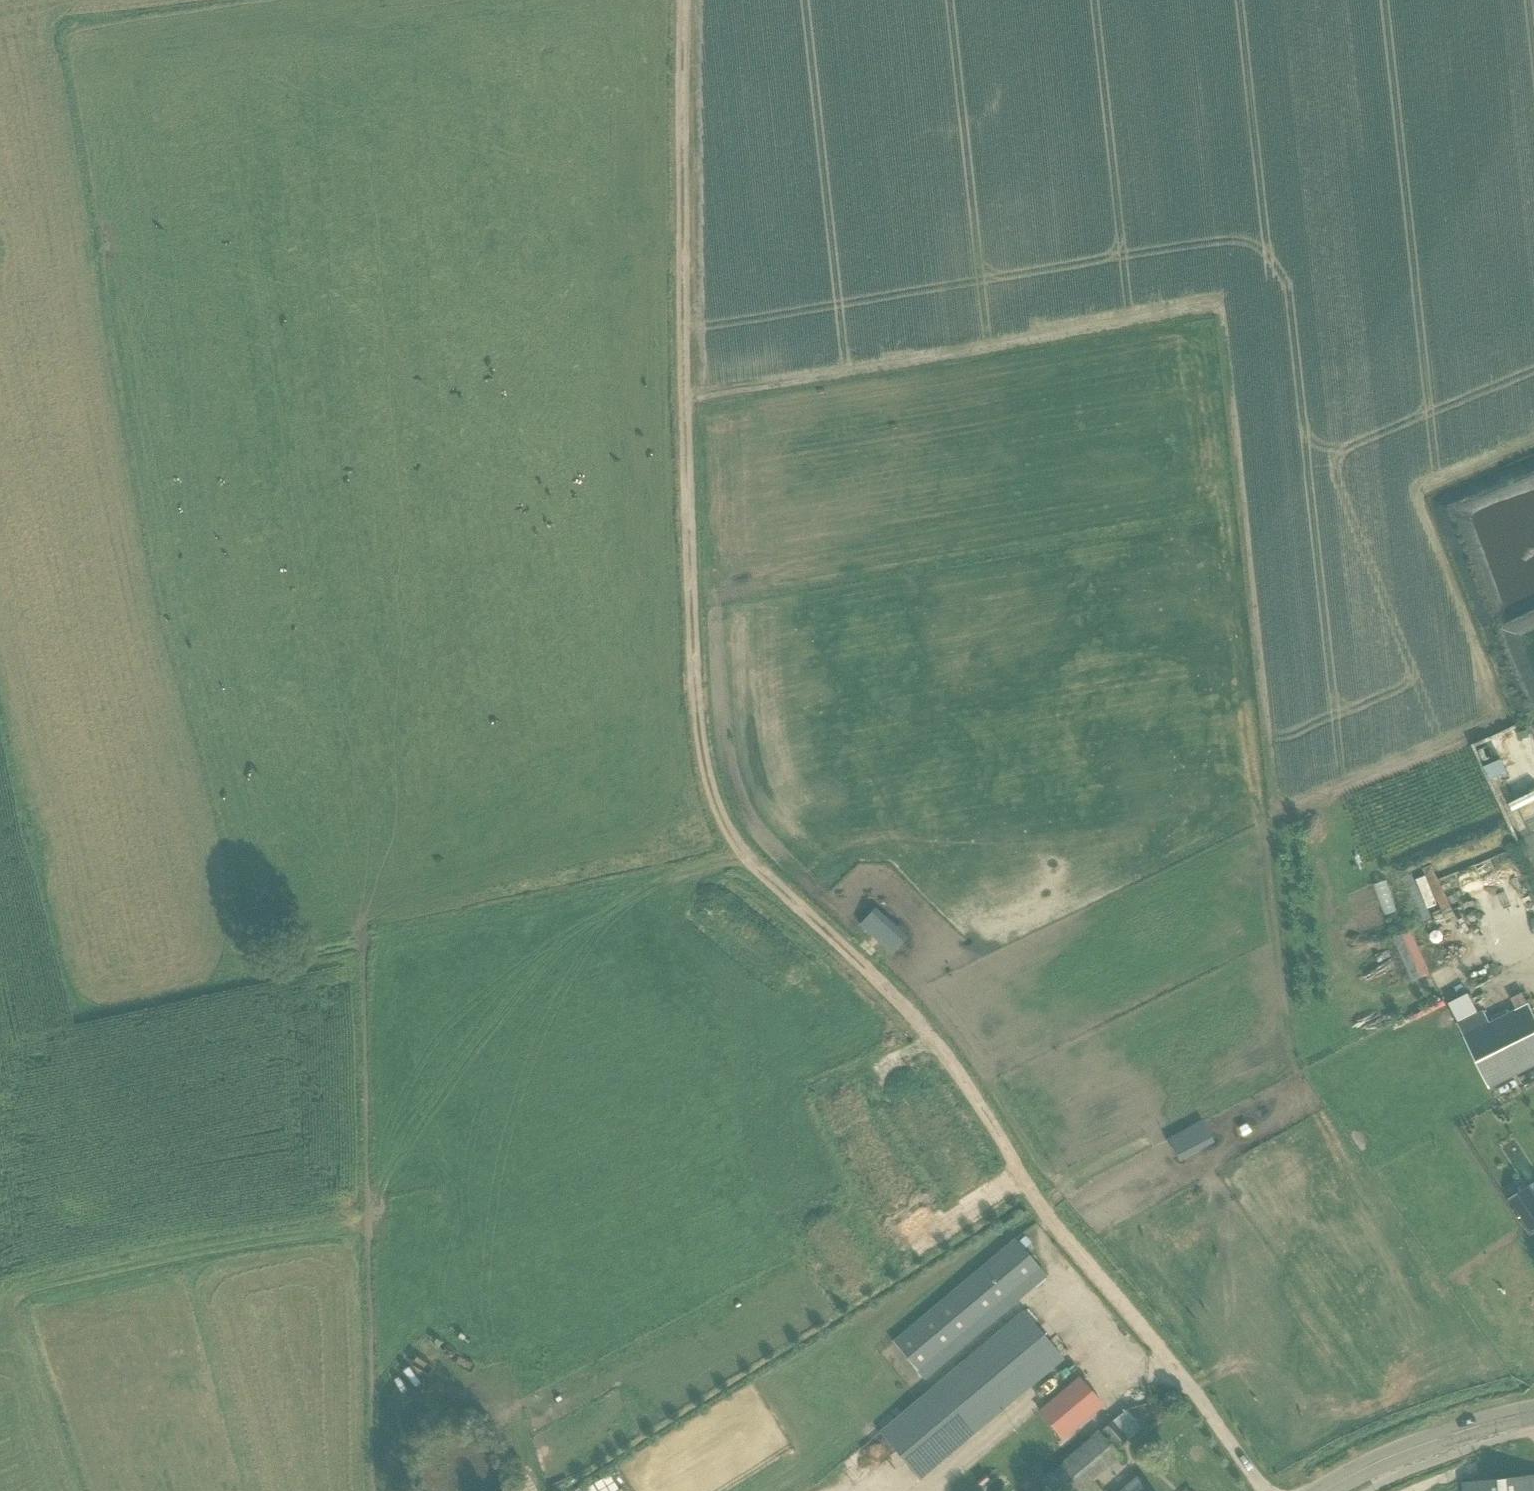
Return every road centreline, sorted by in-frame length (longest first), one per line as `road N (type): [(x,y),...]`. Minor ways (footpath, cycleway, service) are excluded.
road 1 (track): [(684,0),(683,233),(711,796),(734,846),(949,1054),(1069,1246),(1265,1490)]
road 2 (track): [(269,964),(747,858)]
road 3 (secondary): [(1321,1490),(1411,1449),(1533,1412)]

